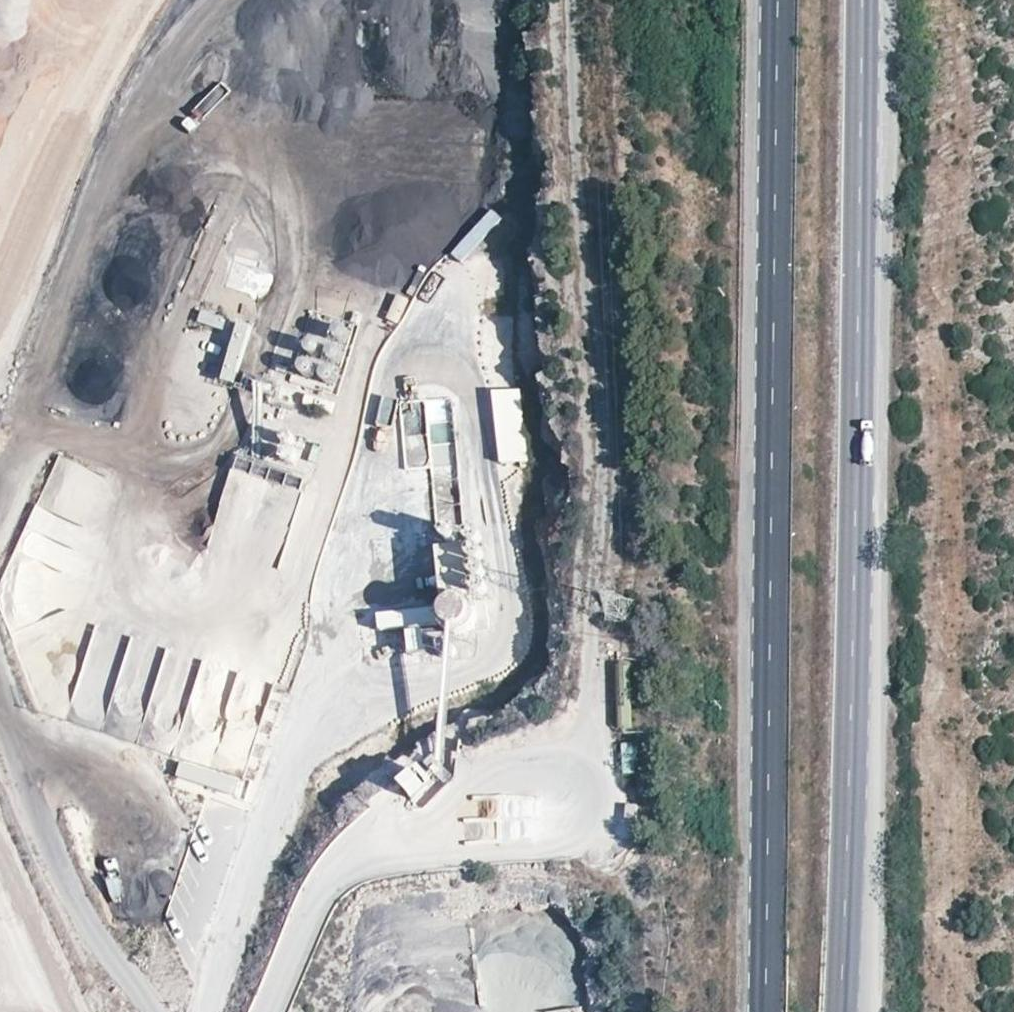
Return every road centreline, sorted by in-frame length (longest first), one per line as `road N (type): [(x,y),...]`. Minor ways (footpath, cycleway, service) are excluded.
road 1 (primary): [(842,1011),(859,0)]
road 2 (primary): [(778,0),(765,1011)]

